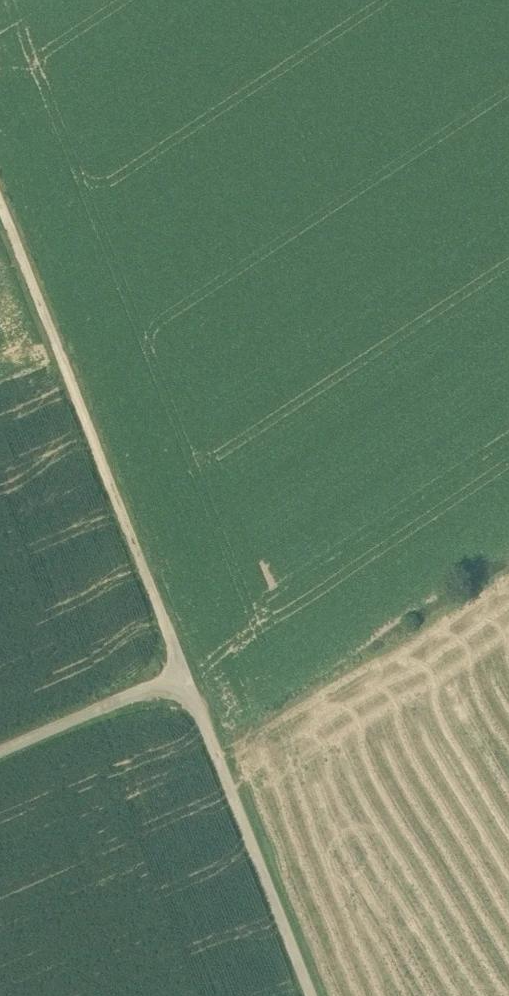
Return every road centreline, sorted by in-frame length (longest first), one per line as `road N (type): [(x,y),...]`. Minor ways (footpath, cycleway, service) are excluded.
road 1 (unclassified): [(187,681),(0,196)]
road 2 (unclassified): [(312,995),(187,681)]
road 3 (unclassified): [(187,681),(126,695),(0,750)]

